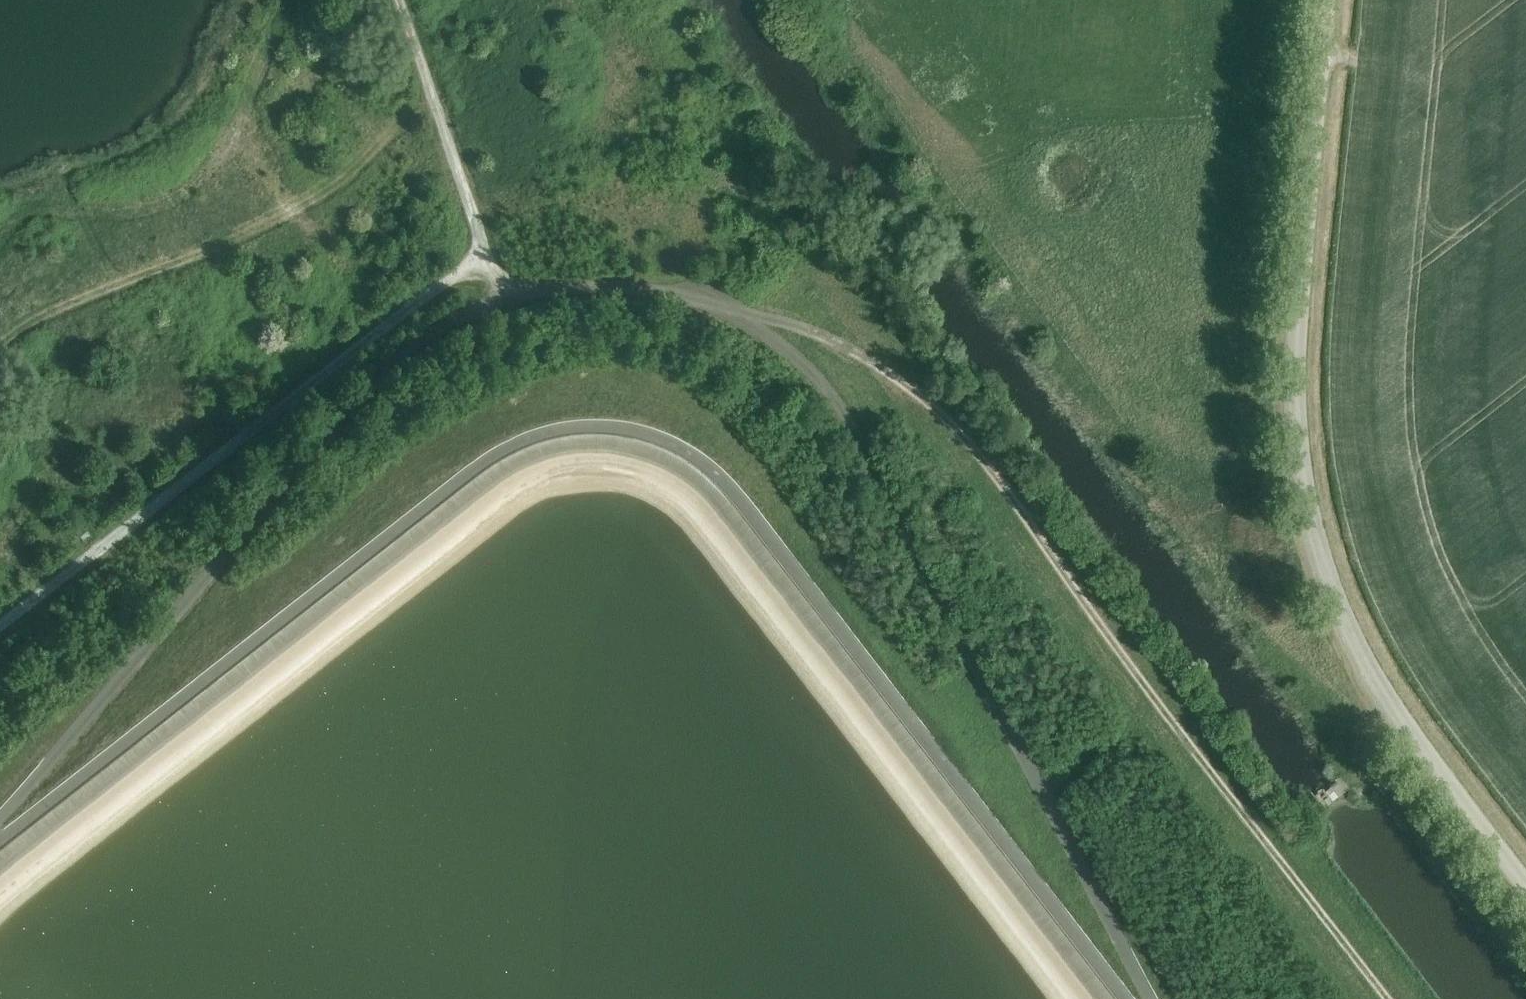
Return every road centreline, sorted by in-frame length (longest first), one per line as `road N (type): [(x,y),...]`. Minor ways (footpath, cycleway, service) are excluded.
road 1 (unclassified): [(1525,886),(1375,678),(1337,605),(1310,504),(1298,389),(1332,0)]

